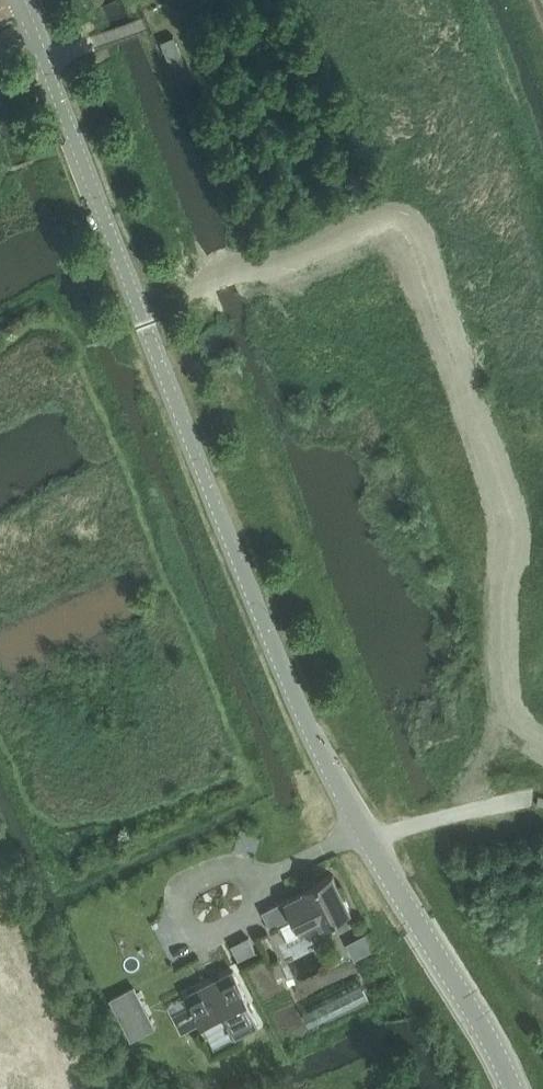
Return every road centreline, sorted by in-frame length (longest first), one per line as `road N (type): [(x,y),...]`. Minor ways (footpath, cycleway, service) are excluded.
road 1 (unclassified): [(511,1088),(312,733),(22,0)]

